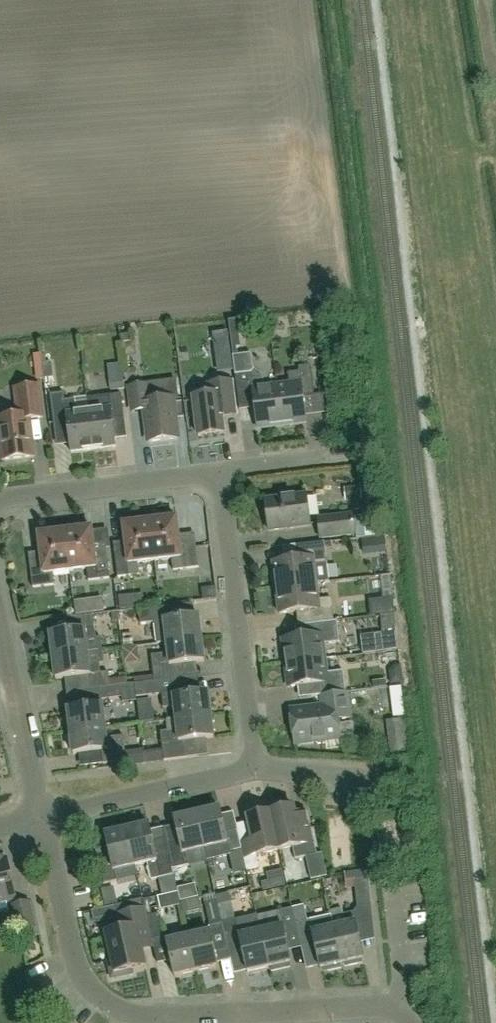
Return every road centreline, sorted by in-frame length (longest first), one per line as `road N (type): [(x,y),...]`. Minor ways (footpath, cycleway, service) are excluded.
road 1 (residential): [(391,1012),(356,1004),(193,1011),(114,999),(84,968),(43,809)]
road 2 (residential): [(249,770),(228,472)]
road 3 (residential): [(0,495),(228,472)]
road 4 (residential): [(43,809),(249,770)]
road 5 (residential): [(43,809),(0,626)]
road 6 (residential): [(377,777),(249,770)]

